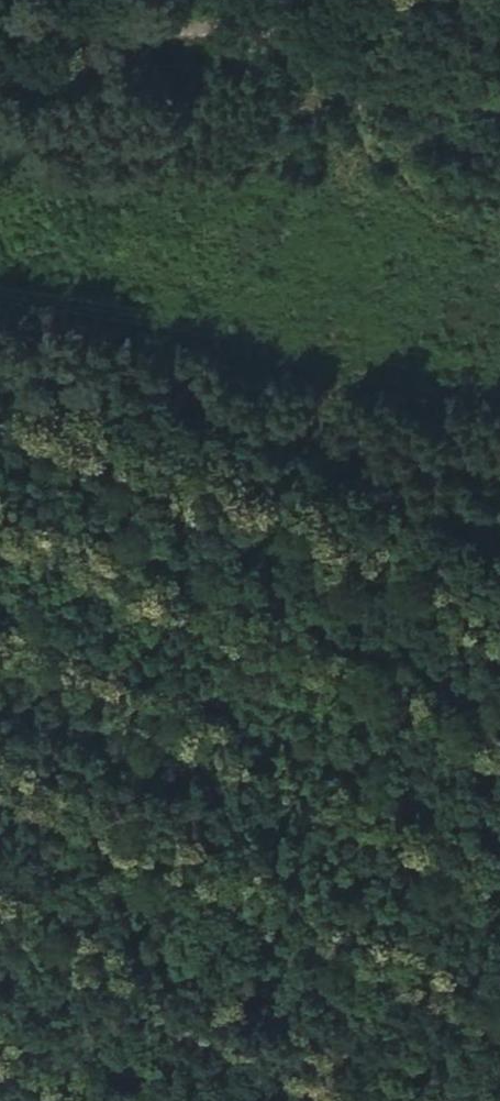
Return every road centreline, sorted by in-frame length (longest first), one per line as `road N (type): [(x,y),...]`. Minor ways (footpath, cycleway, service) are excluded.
road 1 (track): [(499,106),(311,46),(233,32),(151,31),(75,46),(0,74)]

